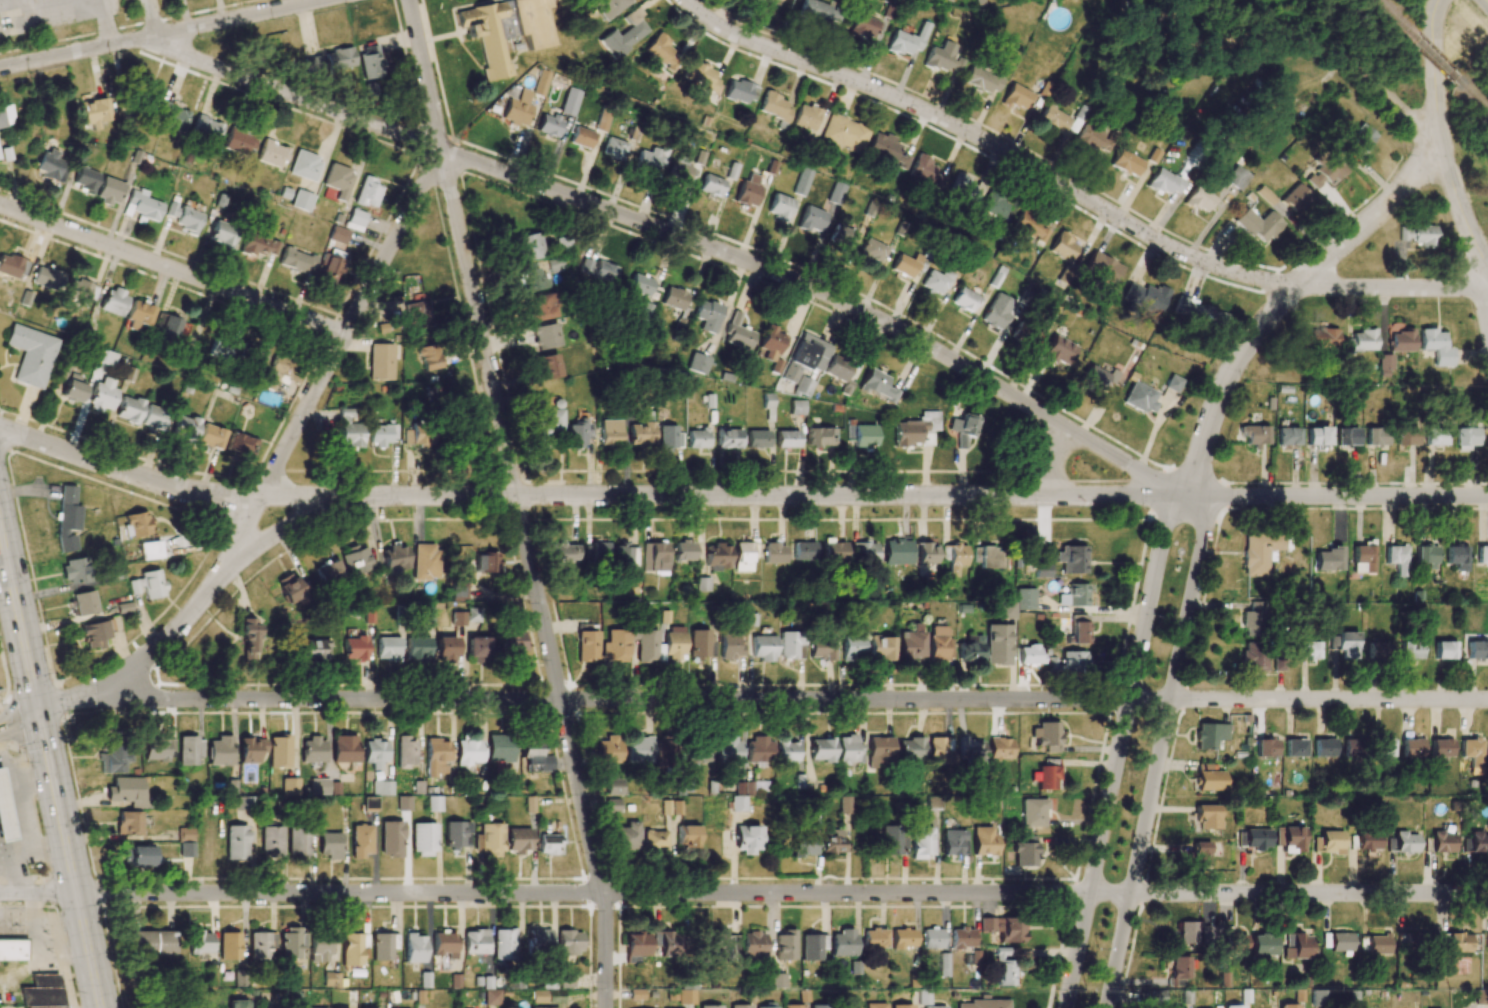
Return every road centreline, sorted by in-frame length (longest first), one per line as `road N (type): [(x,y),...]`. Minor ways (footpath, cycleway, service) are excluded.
road 1 (residential): [(1184,492),(840,300),(210,64),(157,35)]
road 2 (residential): [(1130,895),(77,893)]
road 3 (residential): [(1173,702),(168,700),(121,691)]
road 4 (residential): [(605,1007),(602,893),(409,0)]
road 5 (residential): [(1184,492),(351,498)]
road 6 (residential): [(1300,285),(1188,255),(933,114),(751,42),(686,0)]
road 7 (residential): [(1184,492),(1160,535),(1064,1007)]
road 8 (residential): [(1107,1007),(1200,539),(1184,492)]
road 9 (residential): [(1184,492),(1245,350),(1280,303),(1390,203),(1439,143)]
road 10 (residential): [(264,503),(440,147)]
road 11 (residential): [(345,333),(0,208)]
road 12 (residential): [(1487,894),(1130,895)]
road 13 (residential): [(1164,0),(1191,41),(1273,36),(1322,48),(1439,143)]
road 14 (residential): [(0,68),(323,0)]
road 15 (residential): [(1487,701),(1173,702)]
road 16 (residential): [(1487,497),(1184,492)]
road 17 (primary): [(101,1007),(38,711)]
road 18 (tertiary): [(1487,280),(1439,143),(1441,0)]
road 19 (residential): [(264,503),(158,484),(0,430)]
road 20 (residential): [(1487,290),(1300,285)]
road 21 (primary): [(38,711),(0,528)]
road 22 (residential): [(228,562),(121,691)]
road 23 (residential): [(351,498),(264,503),(228,562)]
road 24 (residential): [(228,562),(351,498)]

